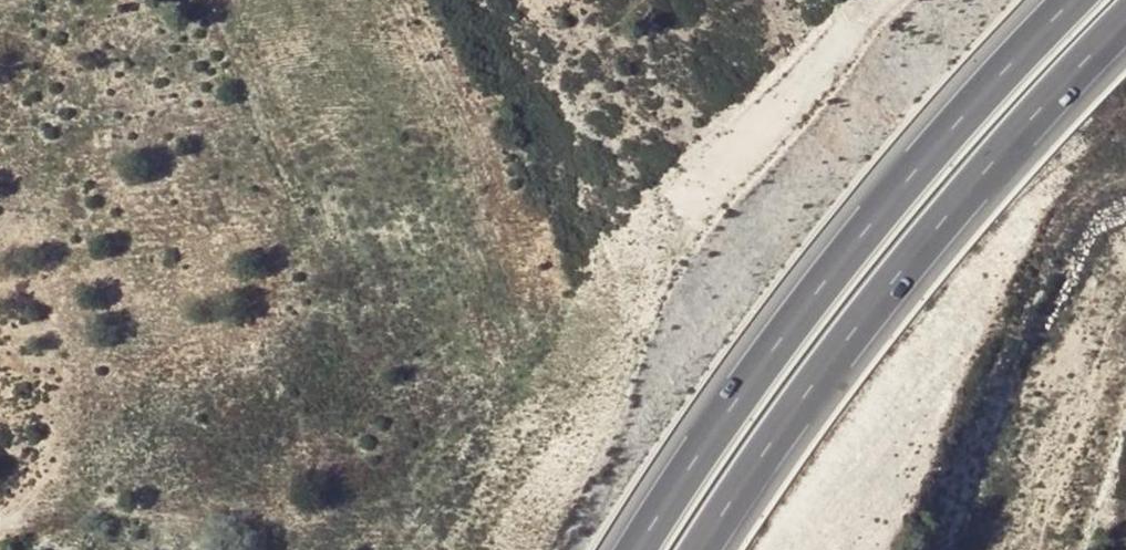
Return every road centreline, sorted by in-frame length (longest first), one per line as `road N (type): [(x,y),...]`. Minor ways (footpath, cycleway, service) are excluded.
road 1 (trunk): [(1081,0),(961,126),(735,399),(644,549)]
road 2 (trunk): [(736,549),(804,441),(1003,171),(1125,47)]
road 3 (track): [(1034,549),(1111,316),(1125,297)]

